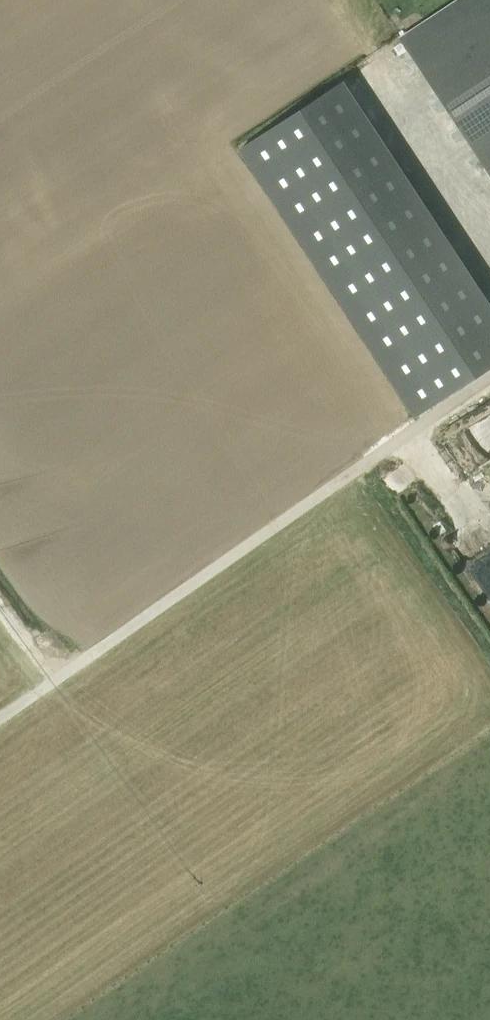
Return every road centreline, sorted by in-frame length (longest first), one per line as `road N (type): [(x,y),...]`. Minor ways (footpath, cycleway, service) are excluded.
road 1 (track): [(60,675),(489,381)]
road 2 (track): [(0,719),(60,675),(0,595)]

